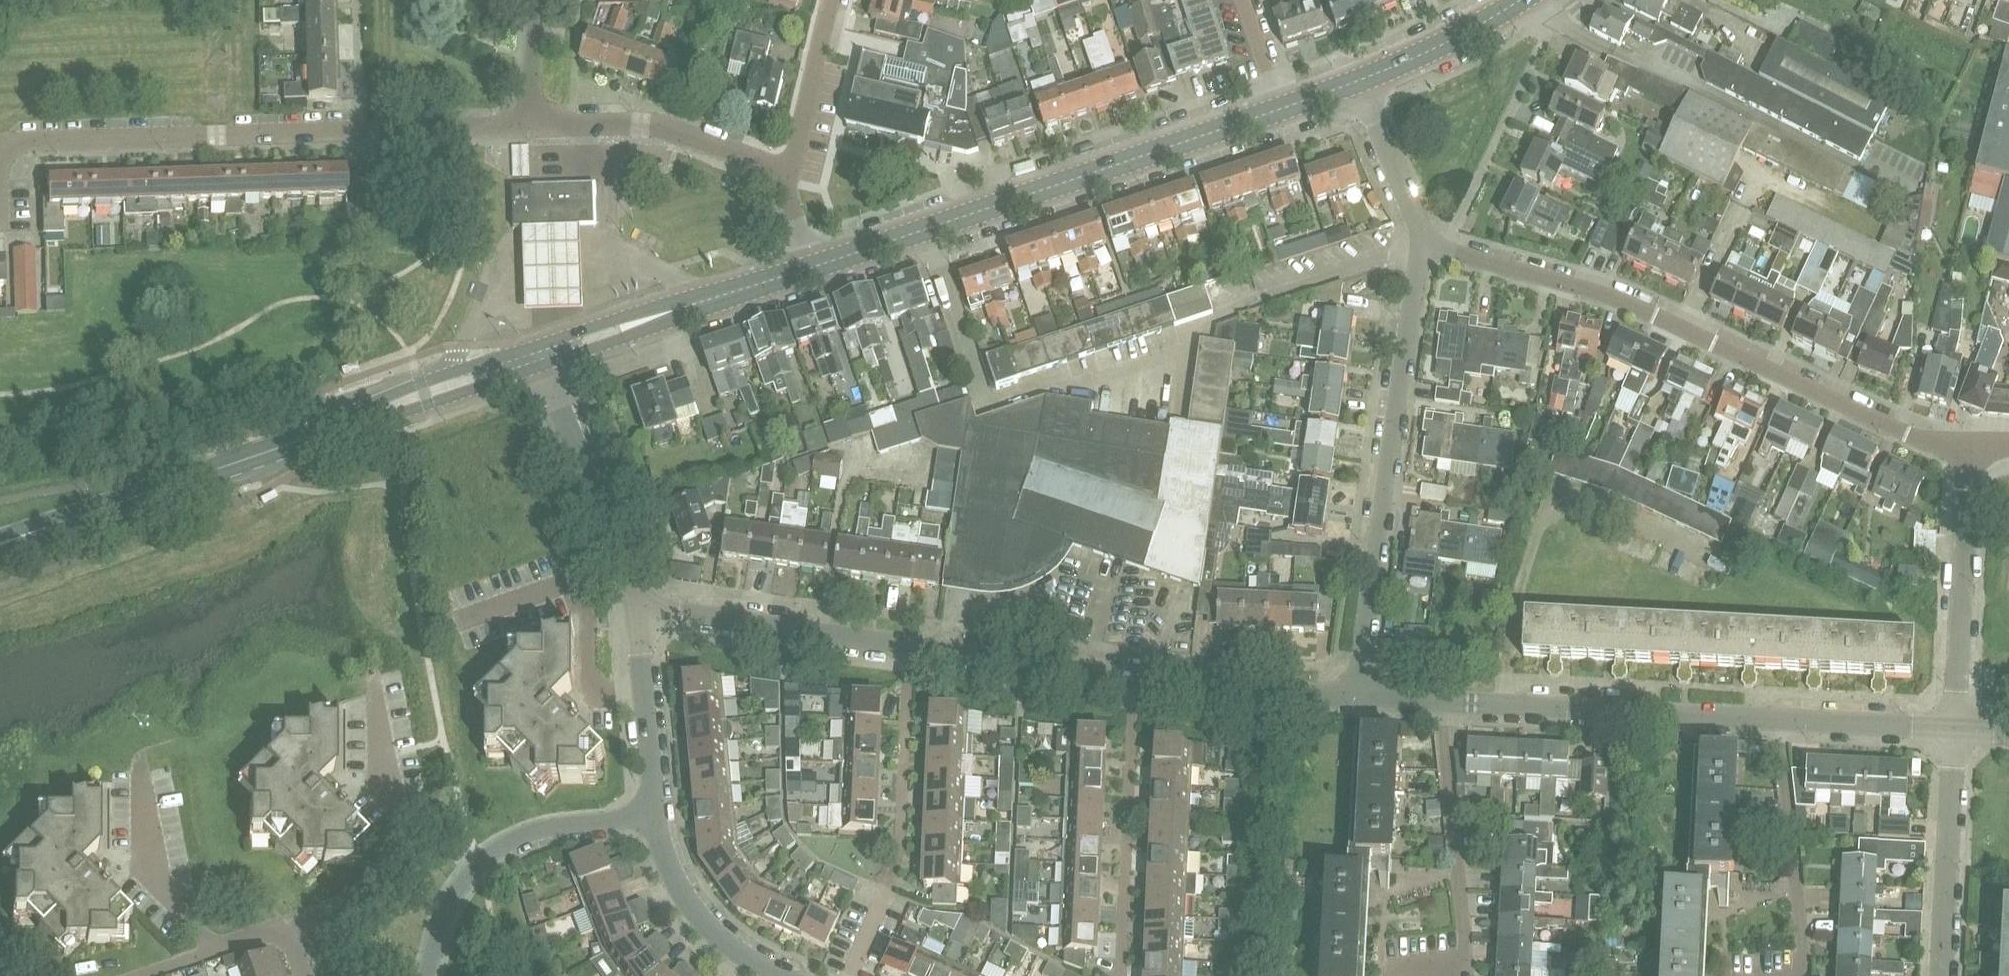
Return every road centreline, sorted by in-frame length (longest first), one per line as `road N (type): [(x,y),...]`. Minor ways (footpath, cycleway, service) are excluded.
road 1 (unclassified): [(1355,697),(1133,679),(643,610)]
road 2 (unclassified): [(1955,729),(1355,697)]
road 3 (secondary): [(0,545),(540,355)]
road 4 (residential): [(1968,450),(1883,426),(1638,309),(1440,250)]
road 5 (residential): [(533,125),(12,143),(0,152)]
road 6 (secondary): [(814,267),(1279,110)]
road 7 (unclassified): [(1355,697),(1416,298),(1440,250)]
road 8 (residential): [(282,923),(398,877),(404,840),(376,679)]
road 9 (residential): [(439,975),(460,905),(481,865),(508,842),(545,829),(654,817)]
road 10 (residential): [(856,975),(898,883),(907,692)]
road 11 (secondary): [(540,355),(814,267)]
road 12 (unclassified): [(1955,729),(1968,450)]
road 13 (unclassified): [(643,610),(540,355)]
road 14 (residential): [(1120,975),(1132,705)]
road 15 (residential): [(790,174),(662,128),(533,125)]
road 16 (residential): [(1942,975),(1955,729)]
road 17 (residential): [(223,946),(141,877),(141,763)]
road 18 (residential): [(654,817),(686,900),(737,952),(786,975)]
road 19 (residential): [(643,610),(654,817)]
road 20 (residential): [(1440,250),(1360,80)]
road 21 (secondary): [(1360,80),(1523,0)]
road 22 (residential): [(790,174),(832,0)]
road 23 (residential): [(533,125),(539,0)]

